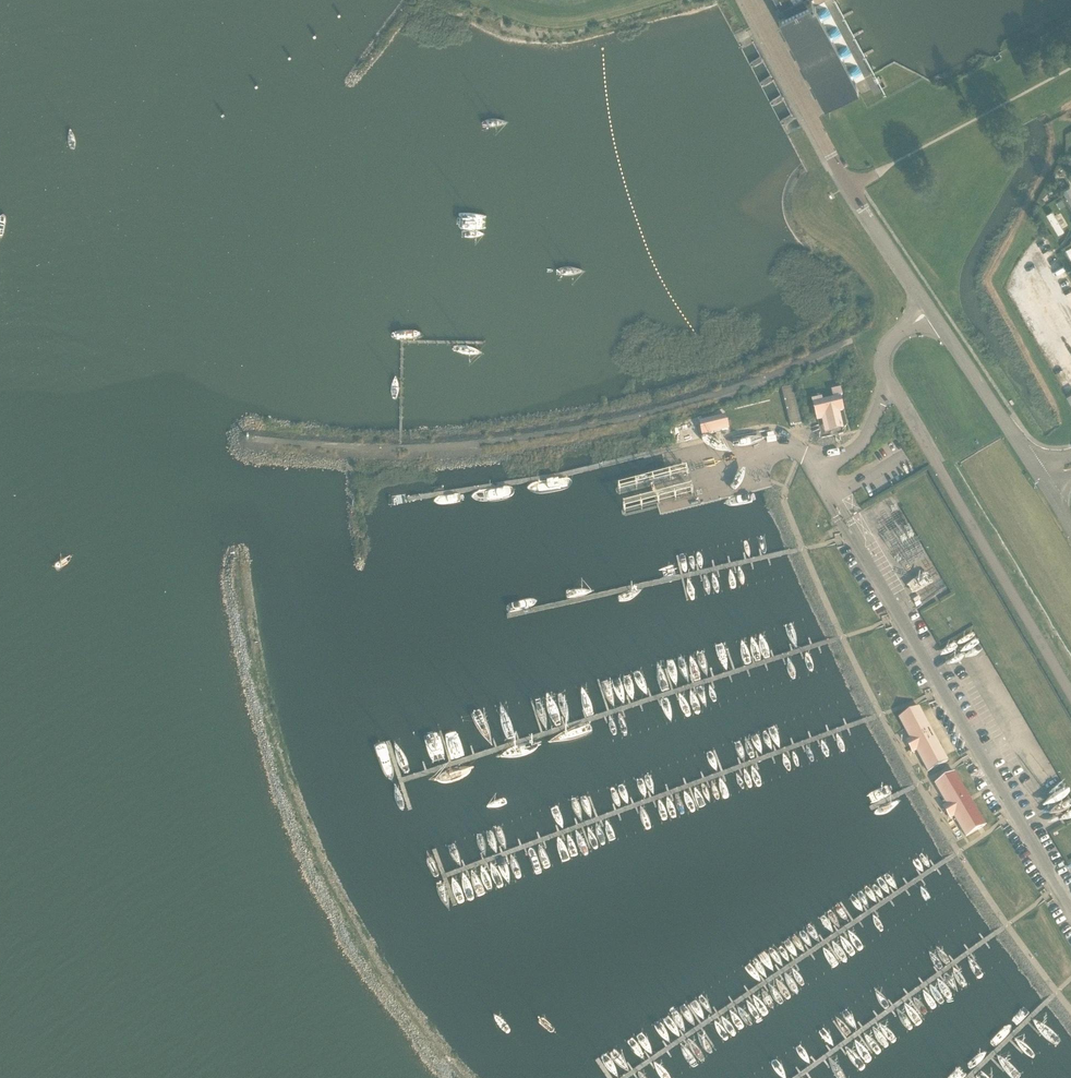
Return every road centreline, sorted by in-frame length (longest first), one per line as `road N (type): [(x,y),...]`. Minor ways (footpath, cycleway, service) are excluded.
road 1 (tertiary): [(1039,476),(839,170),(749,0)]

